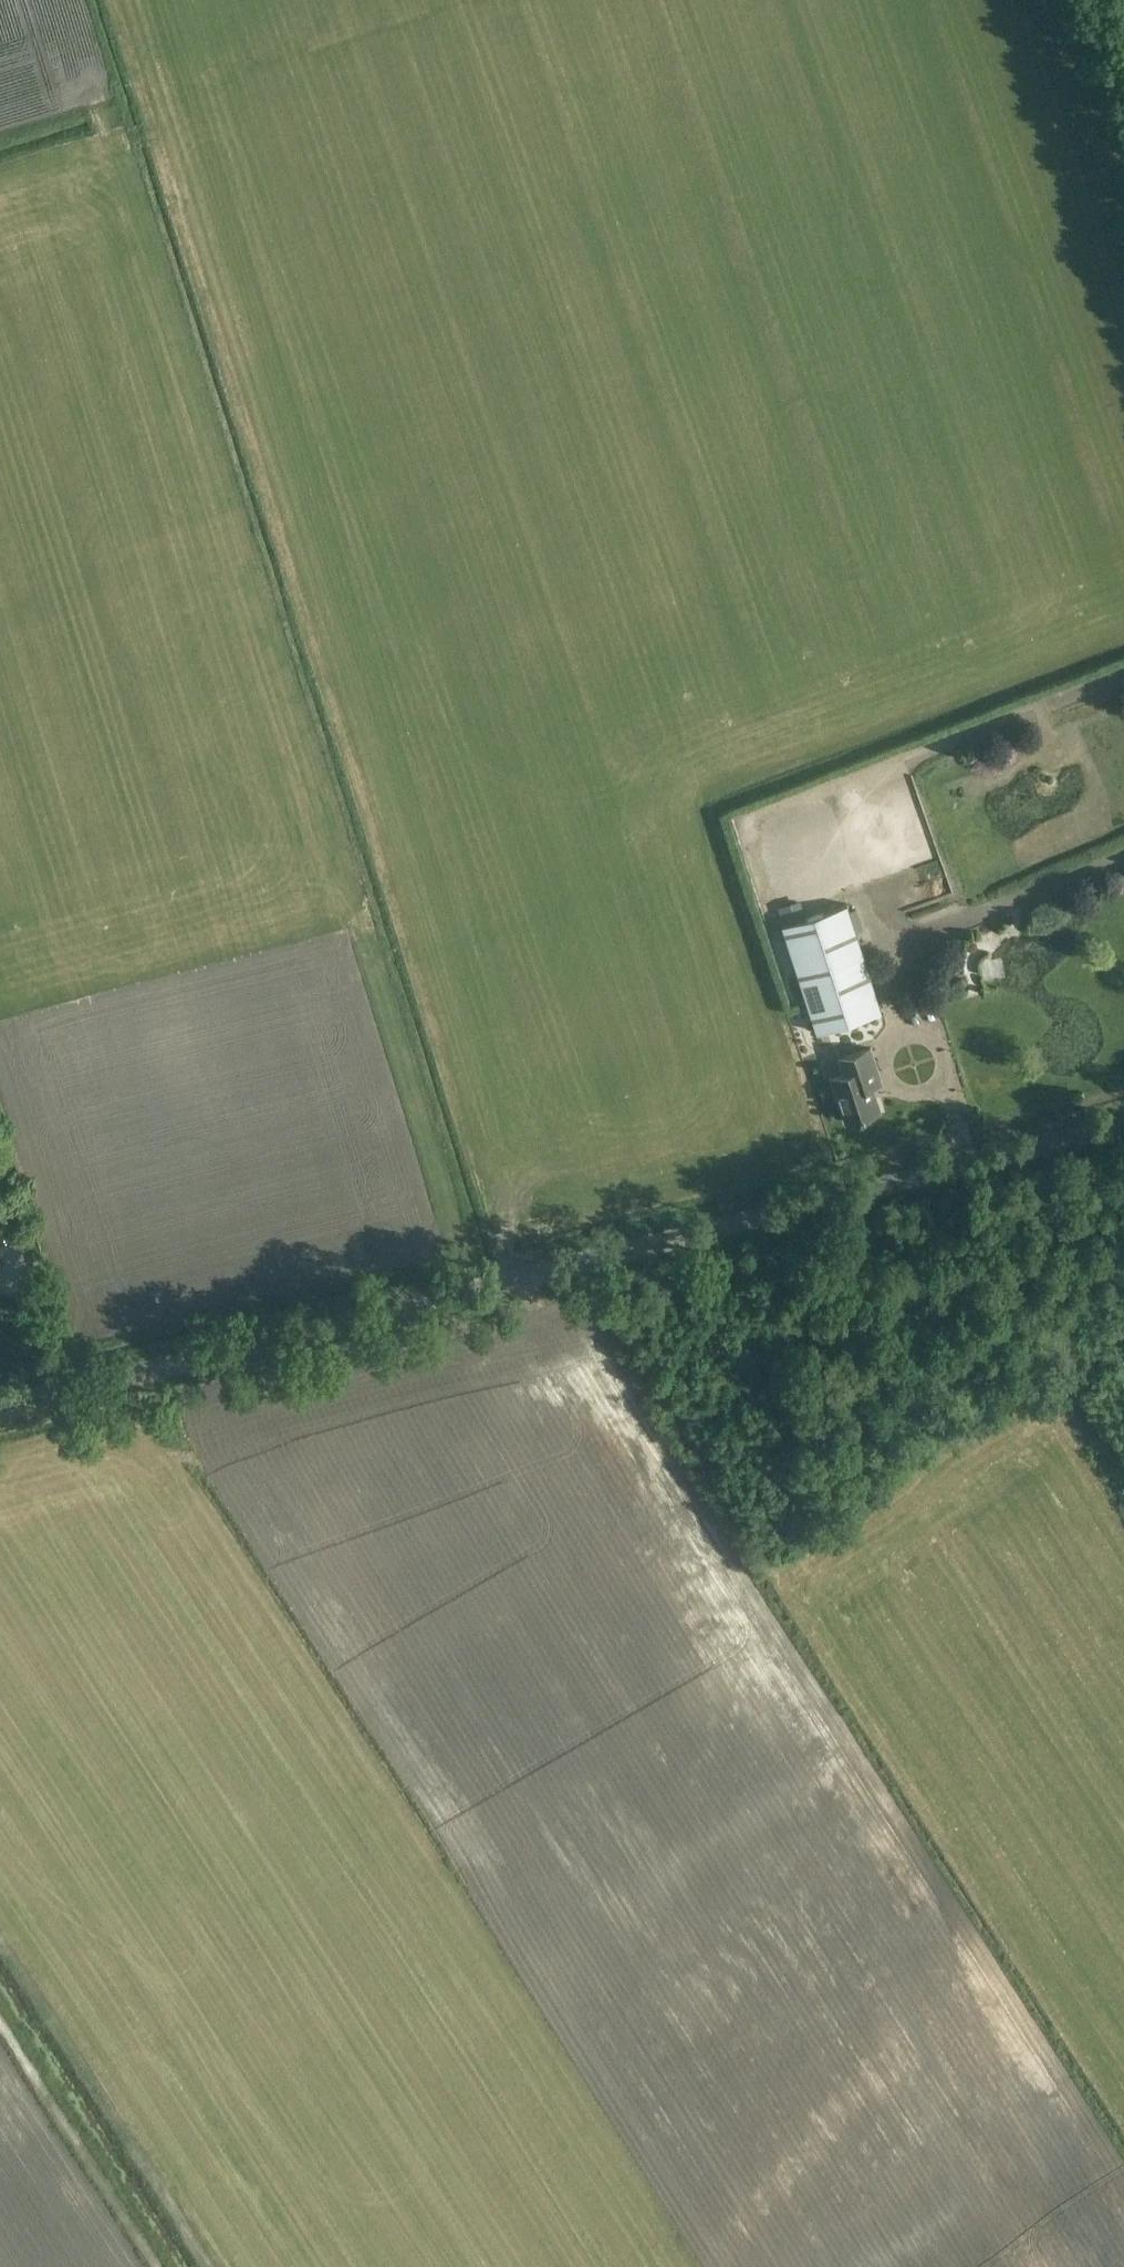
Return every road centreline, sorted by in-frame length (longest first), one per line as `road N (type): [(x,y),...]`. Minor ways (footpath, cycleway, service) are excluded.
road 1 (unclassified): [(0,1409),(1123,1123)]

